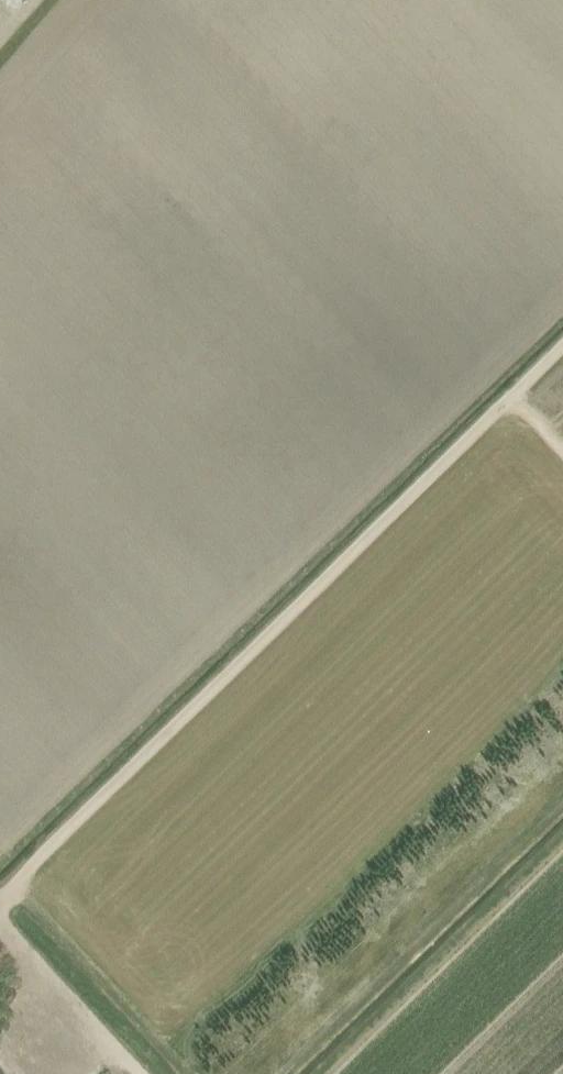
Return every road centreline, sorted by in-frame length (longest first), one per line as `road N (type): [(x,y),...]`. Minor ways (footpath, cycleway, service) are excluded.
road 1 (track): [(562,345),(0,895)]
road 2 (track): [(0,913),(144,1073)]

